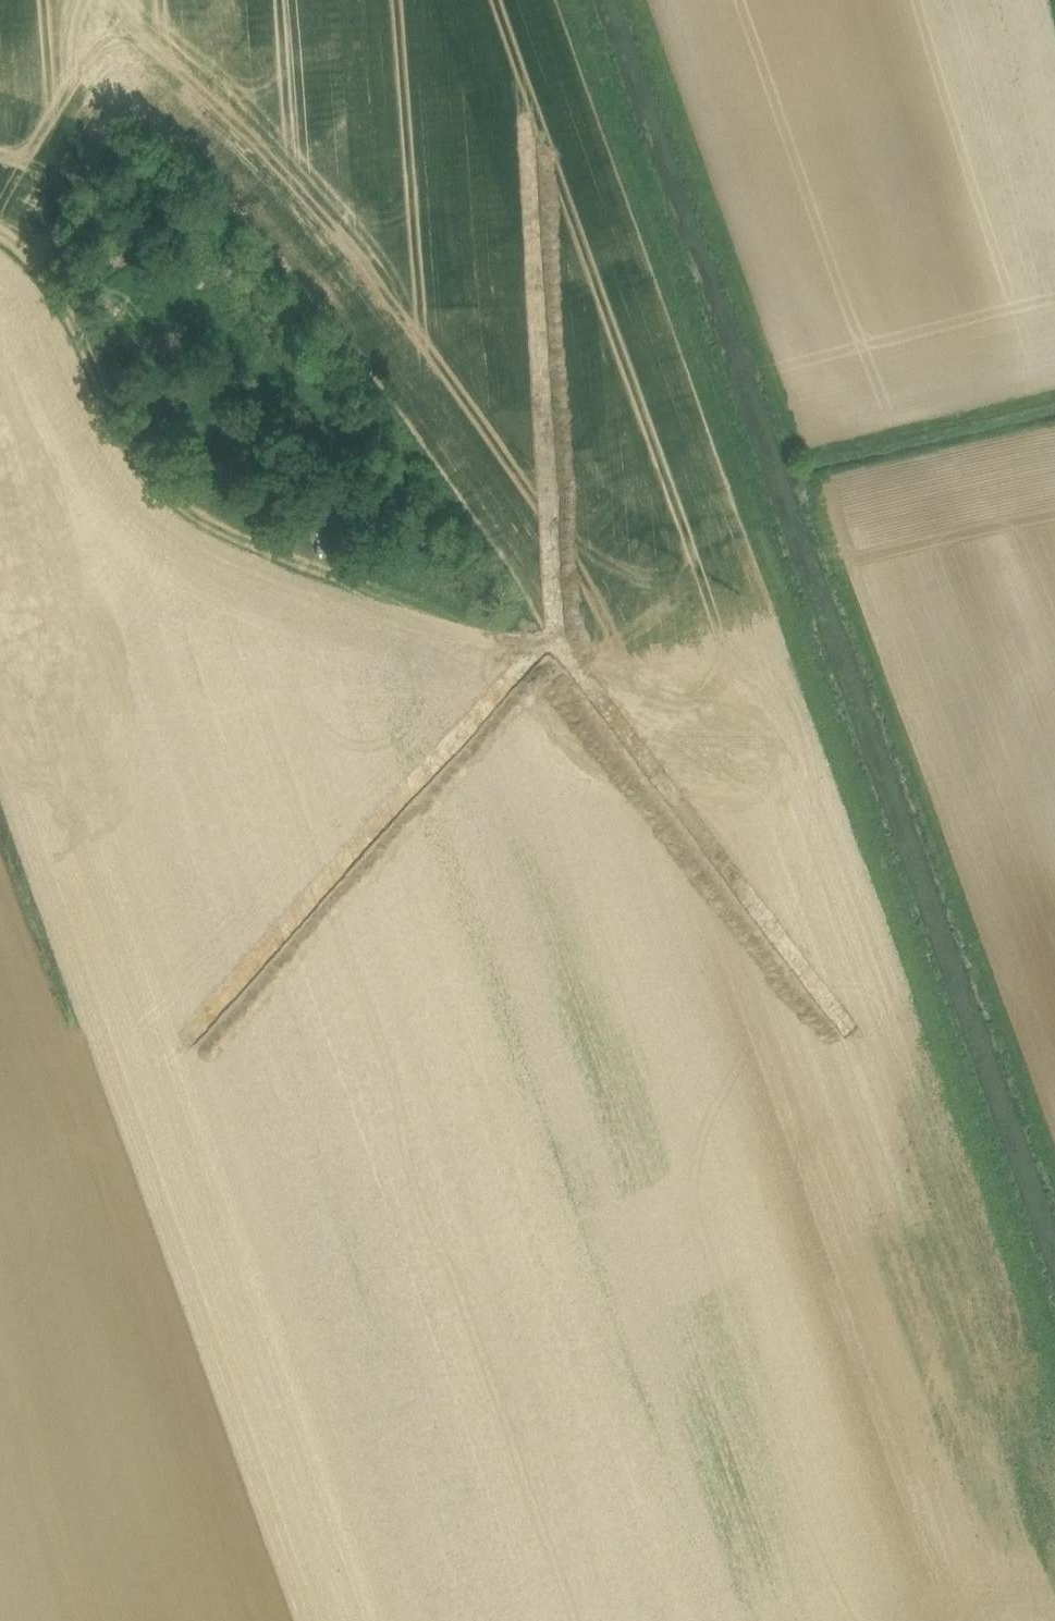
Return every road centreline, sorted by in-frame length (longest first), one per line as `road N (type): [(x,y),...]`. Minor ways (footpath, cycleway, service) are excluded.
road 1 (track): [(0,232),(24,239),(100,334)]

